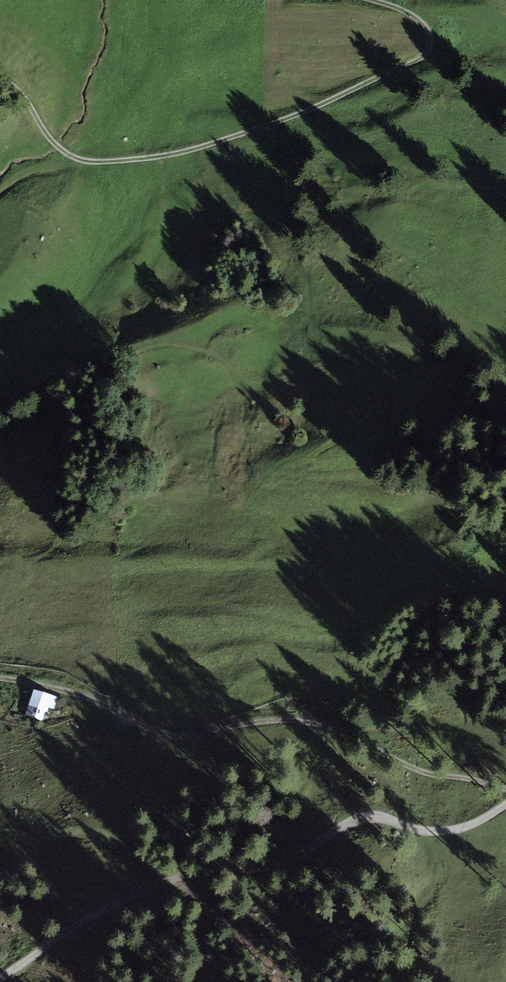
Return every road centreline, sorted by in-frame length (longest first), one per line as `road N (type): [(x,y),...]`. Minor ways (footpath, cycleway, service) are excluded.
road 1 (track): [(0,76),(73,157),(159,157),(309,110),(426,53),(432,37),(420,21),(370,0)]
road 2 (track): [(505,787),(429,774),(327,725),(283,719),(184,735),(57,688),(0,679)]
road 3 (track): [(0,396),(18,400),(61,375),(165,345),(216,356),(253,385),(389,344),(479,395)]
road 4 (track): [(176,878),(276,867),(364,817),(430,833),(465,828),(505,803)]
road 5 (track): [(0,978),(93,914),(176,878)]

